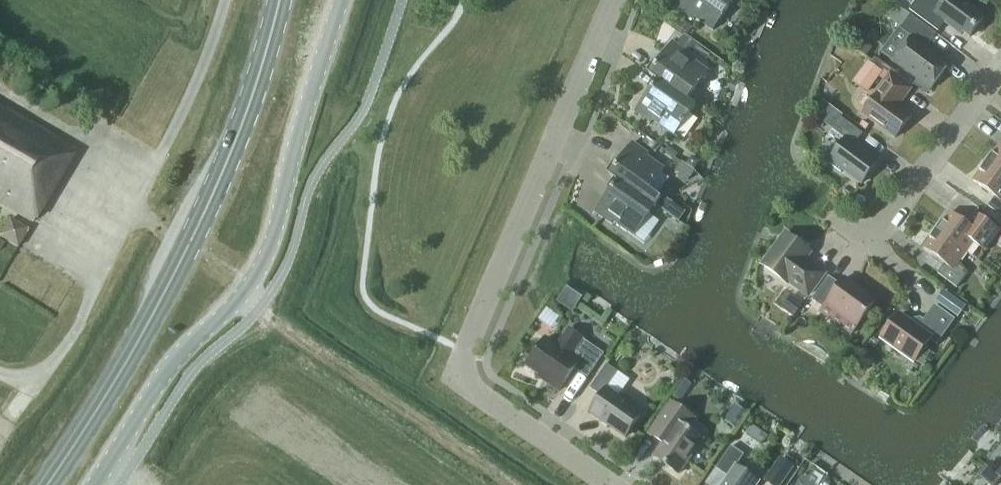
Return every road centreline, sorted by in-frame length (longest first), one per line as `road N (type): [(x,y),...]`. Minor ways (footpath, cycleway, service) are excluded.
road 1 (unclassified): [(611,484),(477,393),(461,364),(613,0)]
road 2 (unclassified): [(96,484),(159,379),(246,293),(268,256),(341,0)]
road 3 (primary): [(47,484),(189,243),(271,36)]
road 4 (residential): [(870,246),(1000,66)]
road 5 (track): [(0,375),(38,377),(52,365),(80,321),(96,272)]

